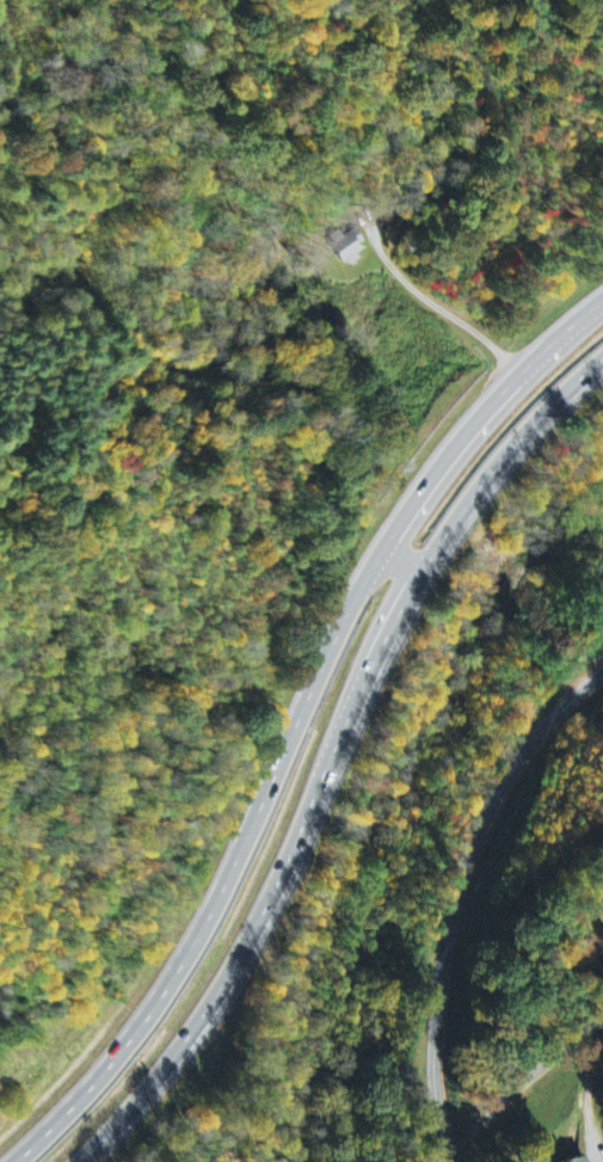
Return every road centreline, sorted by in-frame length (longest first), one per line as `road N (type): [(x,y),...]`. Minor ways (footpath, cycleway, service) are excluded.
road 1 (trunk): [(602,298),(515,374),(442,460),(381,551),(287,726),(173,967),(104,1070),(13,1161)]
road 2 (trunk): [(61,1161),(150,1071),(229,948),(343,707),(470,482),(602,346)]
road 3 (residential): [(457,1161),(441,960),(463,863),(534,731),(602,682)]

